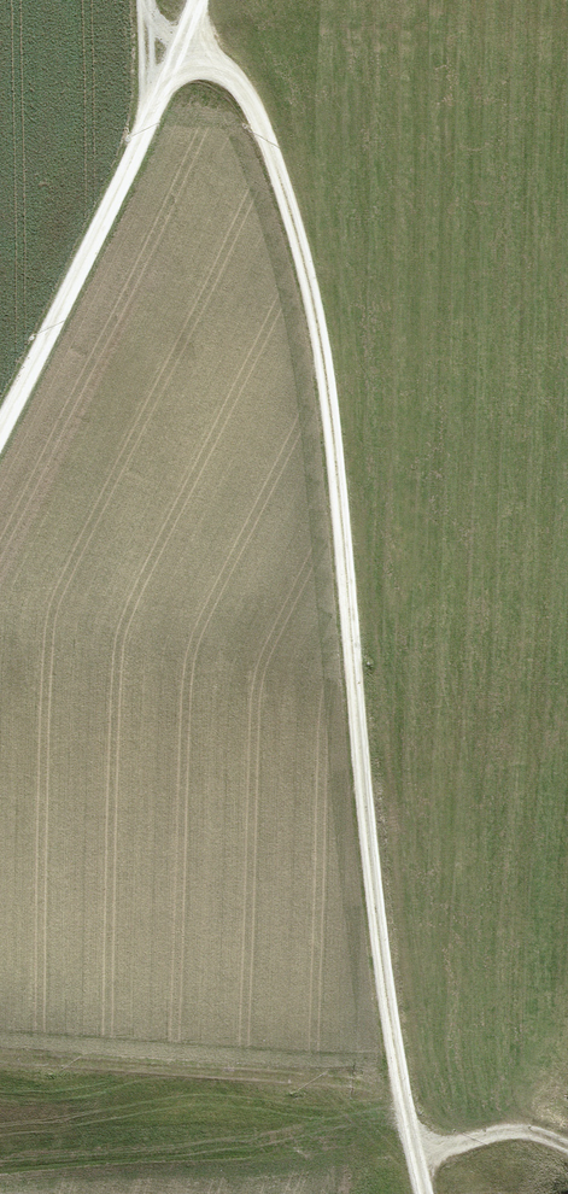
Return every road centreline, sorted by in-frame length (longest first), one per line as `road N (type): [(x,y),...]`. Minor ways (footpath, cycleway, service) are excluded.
road 1 (track): [(197,0),(180,52),(230,77),(269,146),(306,269),(336,416),(370,864),(426,1193)]
road 2 (track): [(0,441),(180,52),(152,36),(149,0)]
road 3 (track): [(567,1148),(534,1136),(461,1144),(420,1168)]

